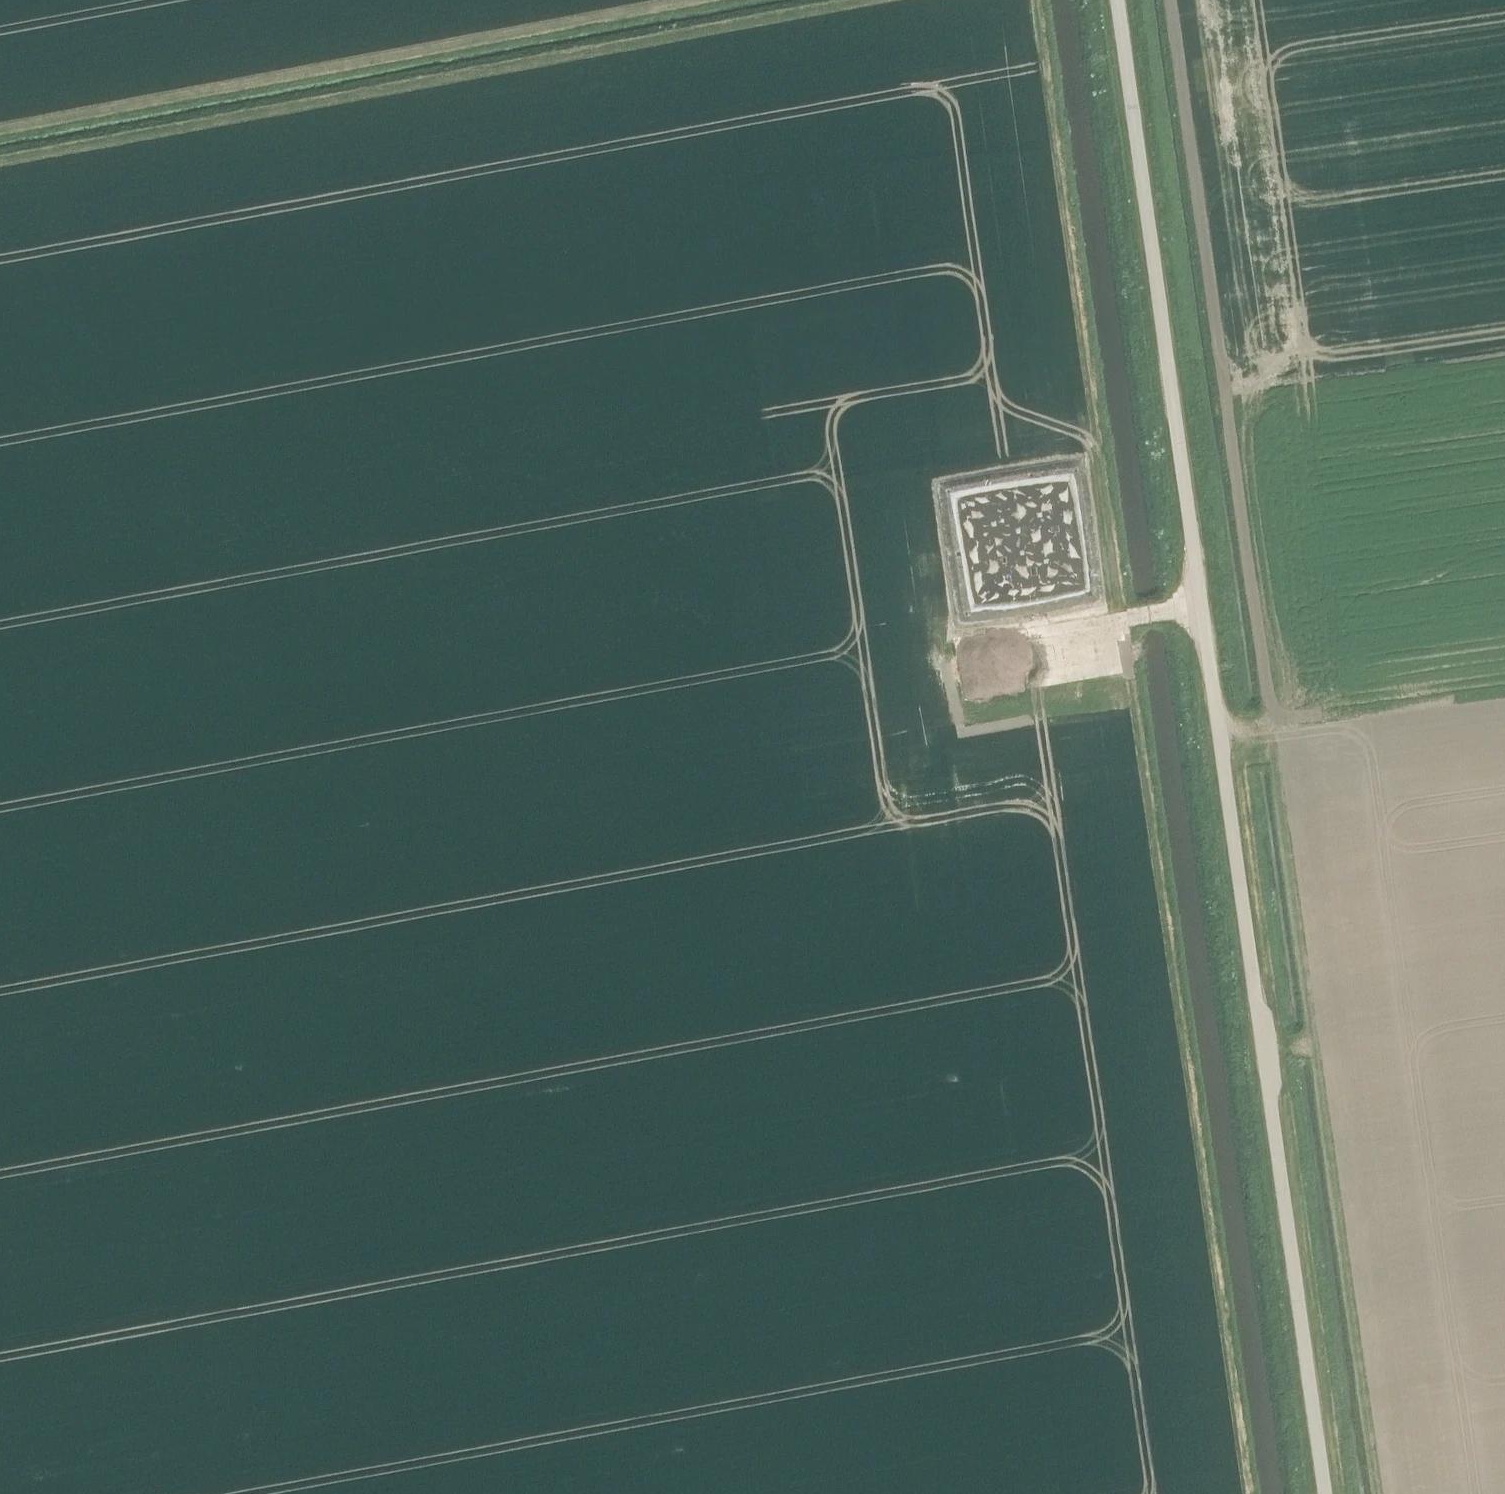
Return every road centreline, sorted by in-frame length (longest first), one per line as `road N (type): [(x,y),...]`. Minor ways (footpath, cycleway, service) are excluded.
road 1 (unclassified): [(1321,1493),(1113,0)]

